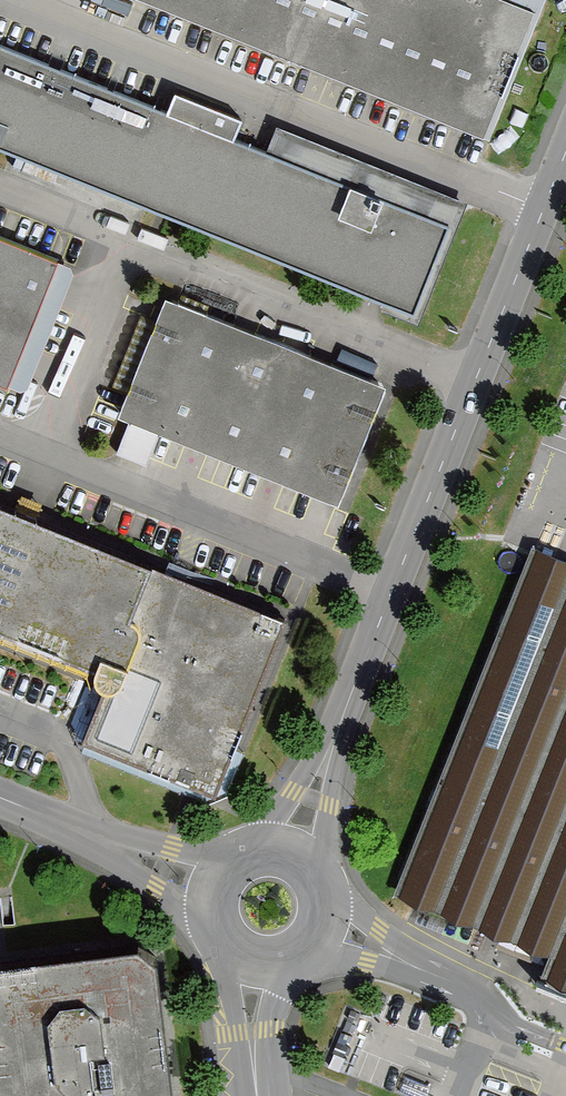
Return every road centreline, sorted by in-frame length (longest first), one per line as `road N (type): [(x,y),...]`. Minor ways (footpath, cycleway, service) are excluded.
road 1 (unclassified): [(298,857),(389,590),(565,145)]
road 2 (unclassified): [(0,797),(213,876)]
road 3 (unclassified): [(232,957),(226,978),(240,1095)]
road 4 (unclassified): [(277,965),(311,944),(321,926),(321,886),(298,857)]
road 5 (unclassified): [(275,1095),(277,965)]

